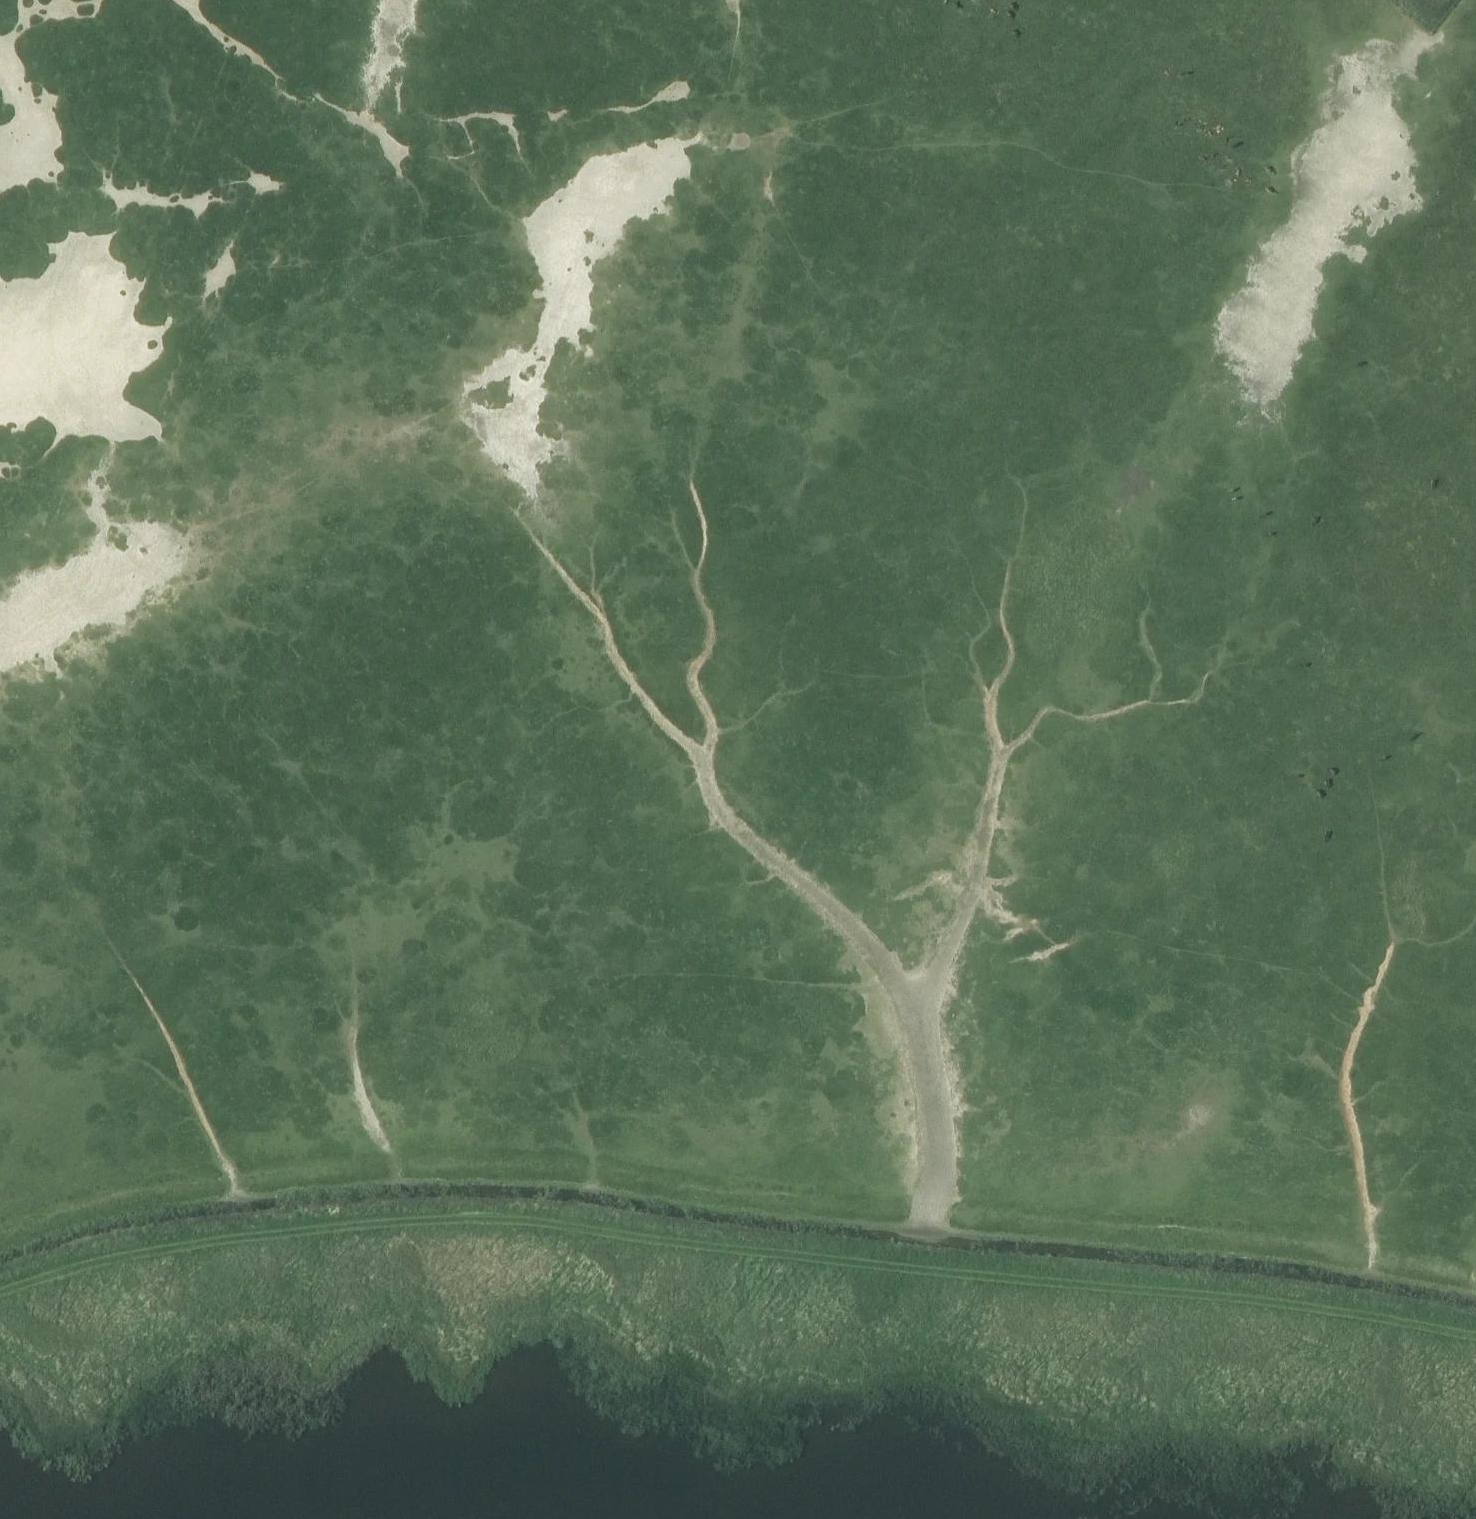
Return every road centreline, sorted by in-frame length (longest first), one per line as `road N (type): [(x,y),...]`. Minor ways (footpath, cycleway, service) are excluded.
road 1 (track): [(1475,1334),(1272,1299),(511,1219),(239,1234),(0,1290)]

